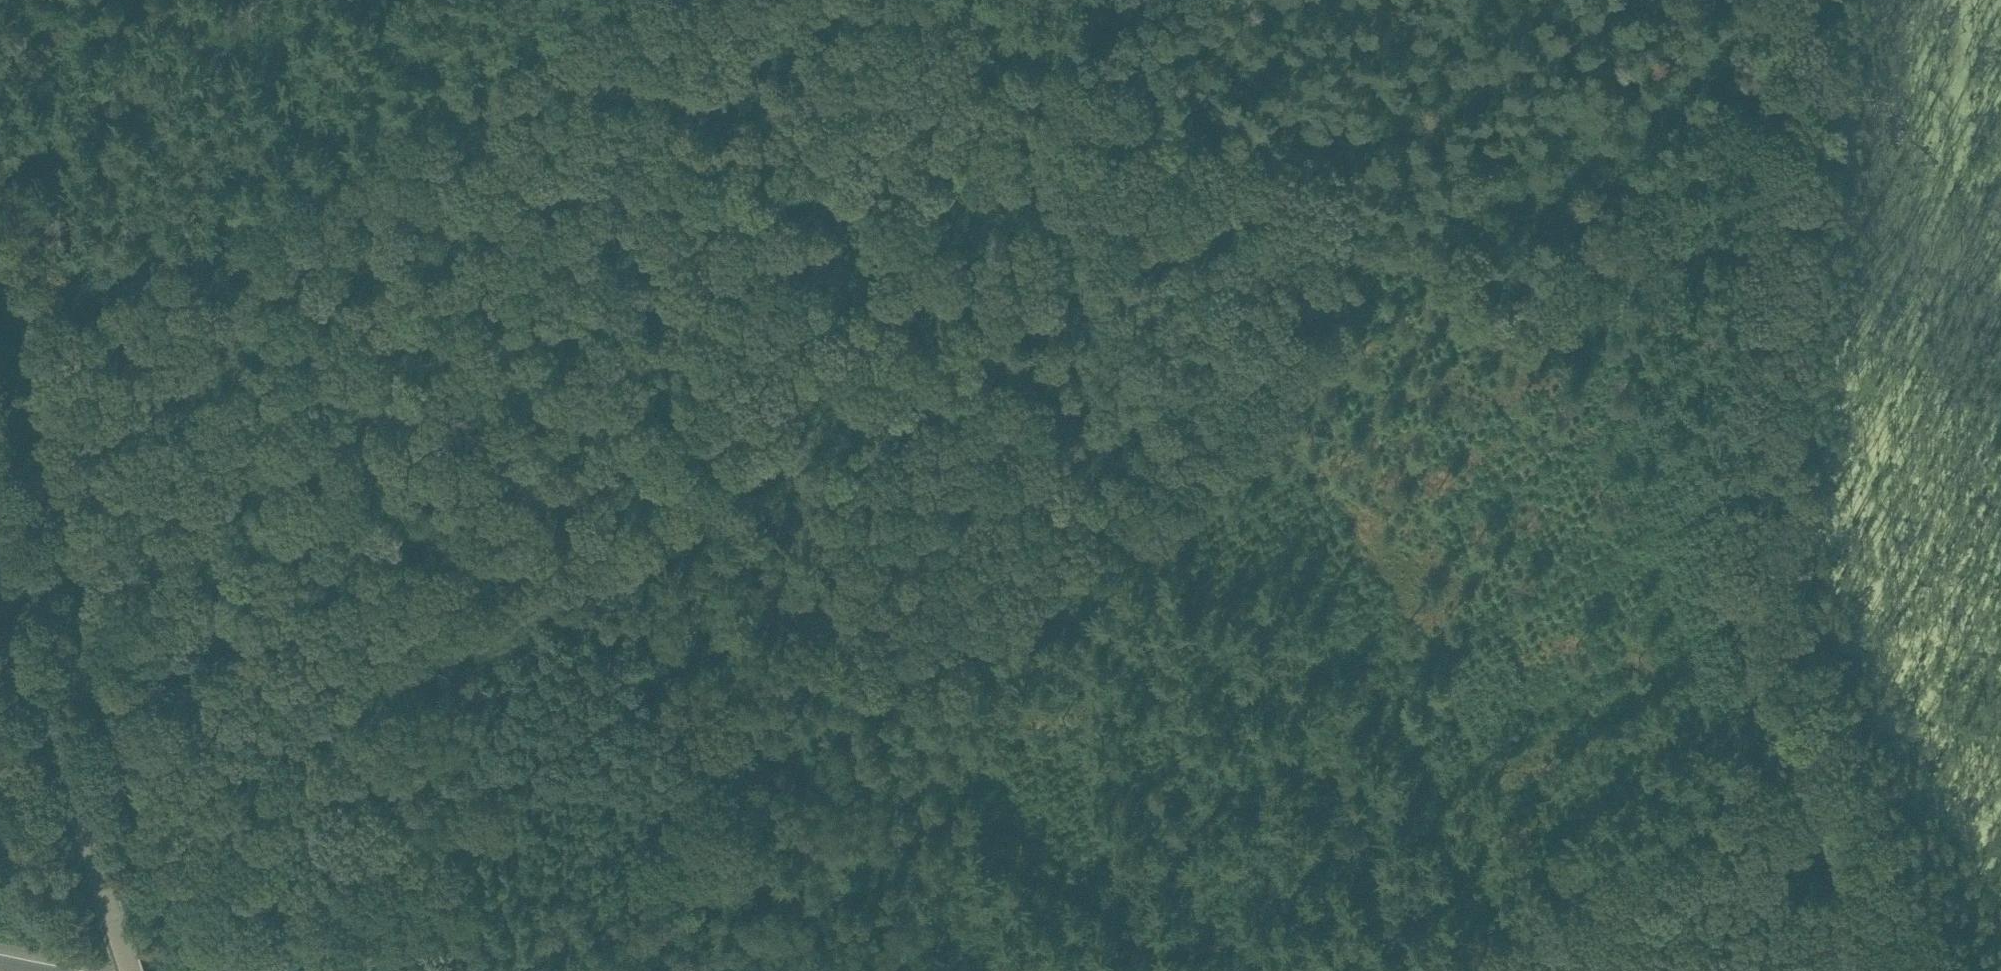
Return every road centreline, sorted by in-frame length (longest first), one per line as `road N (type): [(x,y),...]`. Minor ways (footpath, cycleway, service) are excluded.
road 1 (unclassified): [(137,970),(0,578)]

